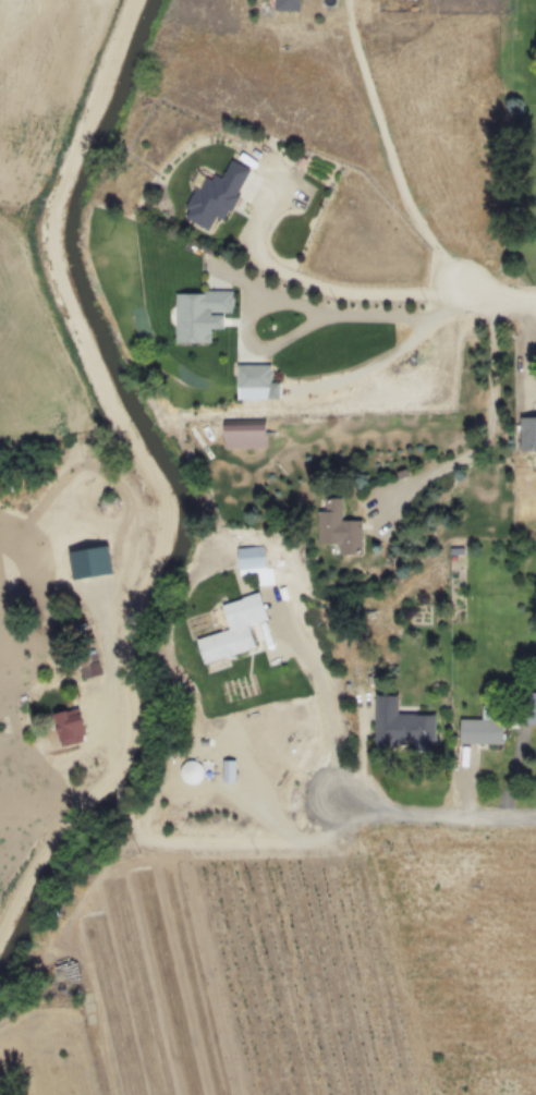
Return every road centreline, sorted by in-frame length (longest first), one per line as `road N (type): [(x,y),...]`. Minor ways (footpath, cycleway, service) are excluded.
road 1 (residential): [(140,0),(66,194),(58,246),(84,329),(163,495),(170,530),(129,638),(126,771),(60,839),(0,935)]
road 2 (residential): [(126,771),(124,791),(139,826),(170,847),(288,849),(399,820),(535,822)]
road 3 (residential): [(535,300),(326,293),(291,276),(256,240),(261,191)]

